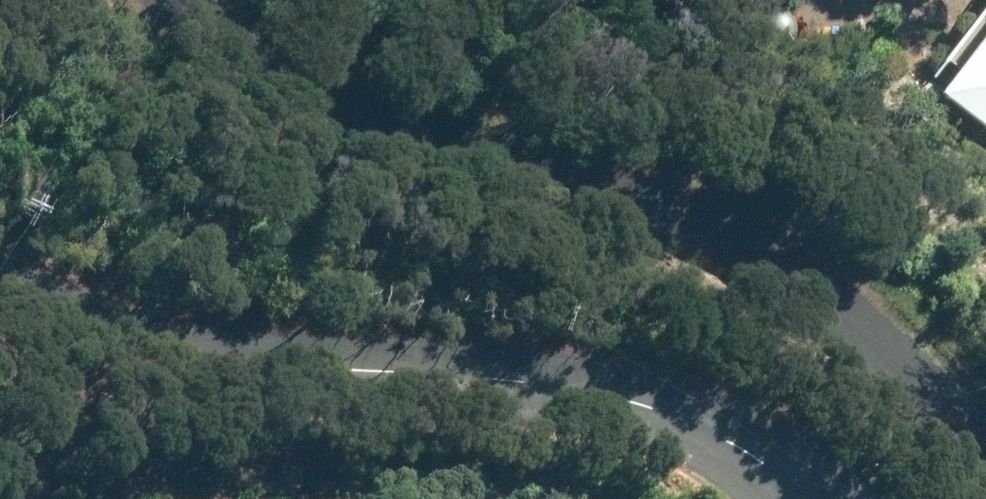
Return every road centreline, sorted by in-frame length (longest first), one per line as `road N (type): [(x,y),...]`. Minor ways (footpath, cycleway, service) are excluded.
road 1 (tertiary): [(985,477),(871,337),(819,286),(757,252),(290,101),(172,0)]
road 2 (tertiary): [(0,293),(137,343),(245,370),(555,386),(666,413),(734,446),(798,498)]

